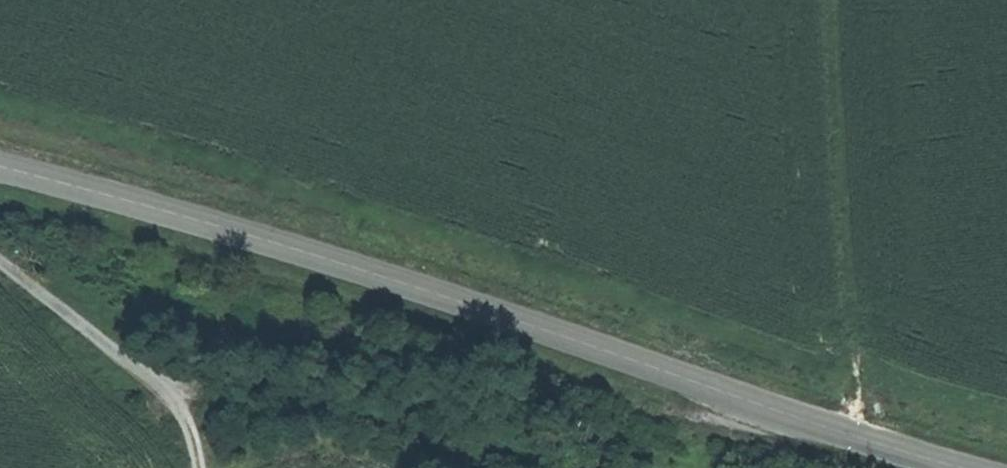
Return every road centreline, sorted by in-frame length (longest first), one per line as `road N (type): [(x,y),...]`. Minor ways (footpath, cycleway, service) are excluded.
road 1 (tertiary): [(946,467),(405,284),(0,169)]
road 2 (track): [(173,389),(264,414),(386,414)]
road 3 (track): [(1006,430),(883,398),(855,365)]

